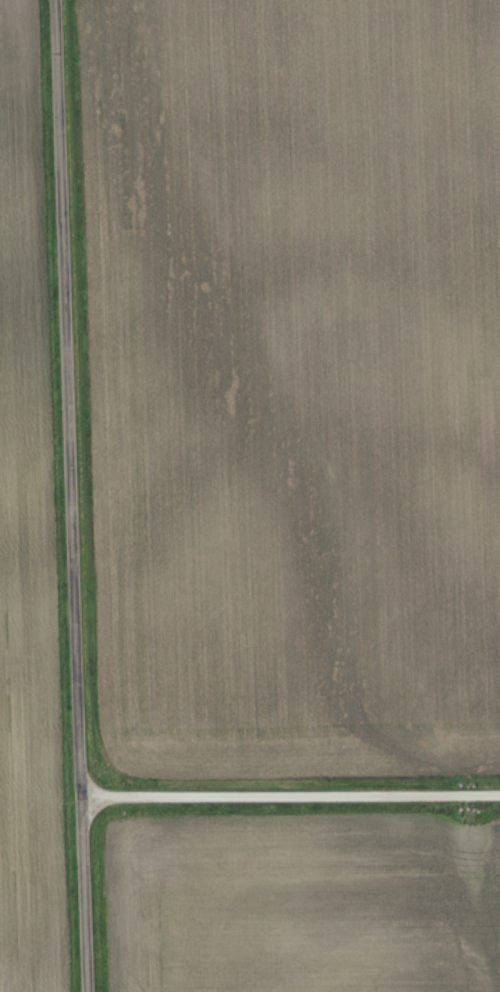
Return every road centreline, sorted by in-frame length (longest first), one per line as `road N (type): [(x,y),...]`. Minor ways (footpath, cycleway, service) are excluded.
road 1 (residential): [(88,991),(56,0)]
road 2 (residential): [(82,797),(499,792)]

